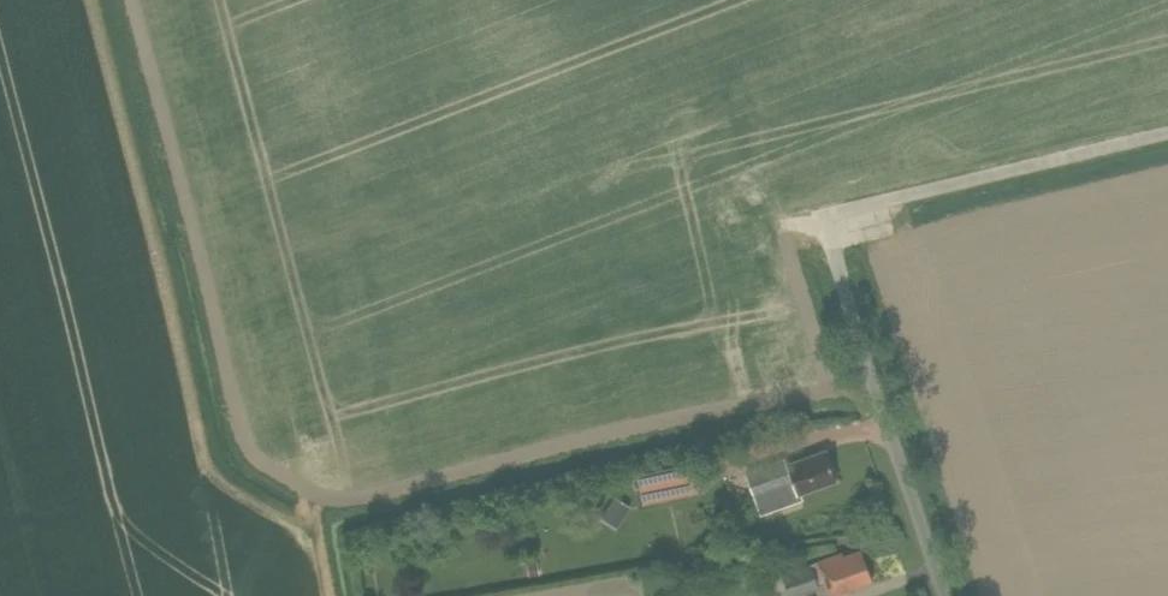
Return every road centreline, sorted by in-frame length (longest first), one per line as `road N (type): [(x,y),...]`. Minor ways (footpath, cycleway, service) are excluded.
road 1 (residential): [(943,595),(832,233),(862,204),(1167,129)]

